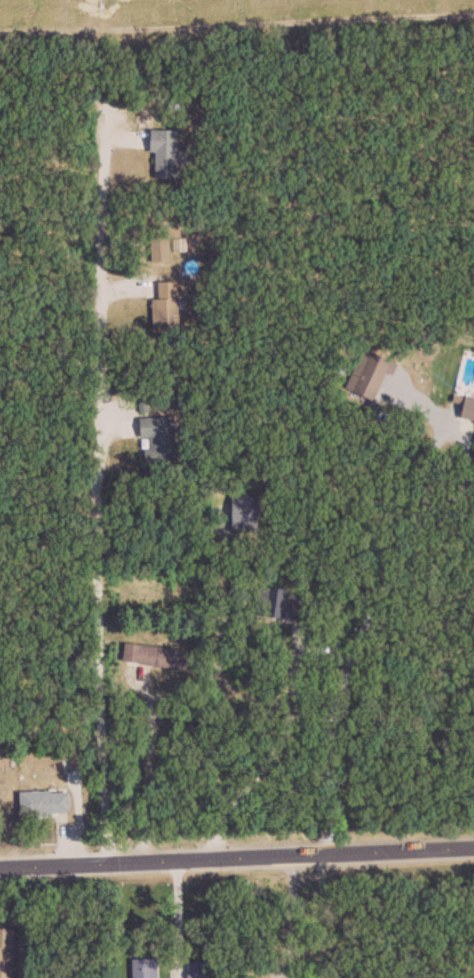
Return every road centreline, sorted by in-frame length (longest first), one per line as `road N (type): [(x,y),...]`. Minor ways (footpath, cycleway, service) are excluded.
road 1 (residential): [(108,863),(107,103)]
road 2 (residential): [(0,867),(473,847)]

